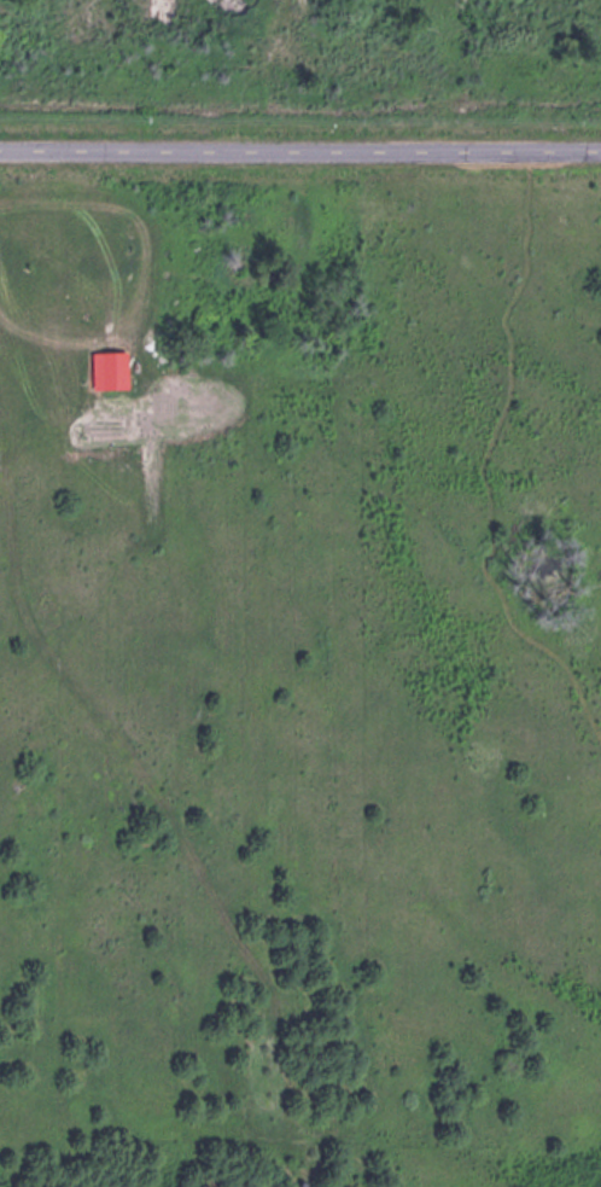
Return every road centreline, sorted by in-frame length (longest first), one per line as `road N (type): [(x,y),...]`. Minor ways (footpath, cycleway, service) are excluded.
road 1 (residential): [(0,150),(600,149)]

